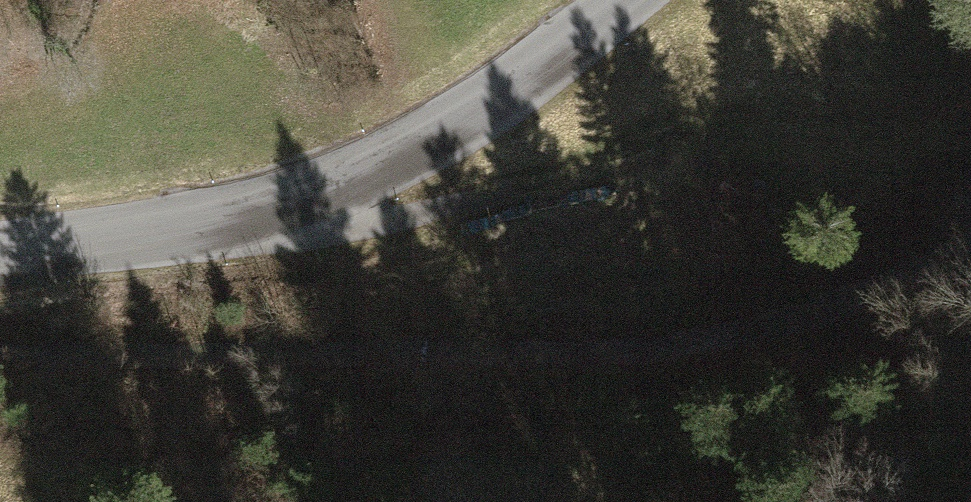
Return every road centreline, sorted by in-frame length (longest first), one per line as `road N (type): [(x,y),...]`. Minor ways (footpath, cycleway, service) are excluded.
road 1 (track): [(932,121),(727,145),(398,213),(252,213)]
road 2 (tertiary): [(0,252),(252,213),(382,165),(561,54),(624,0)]

